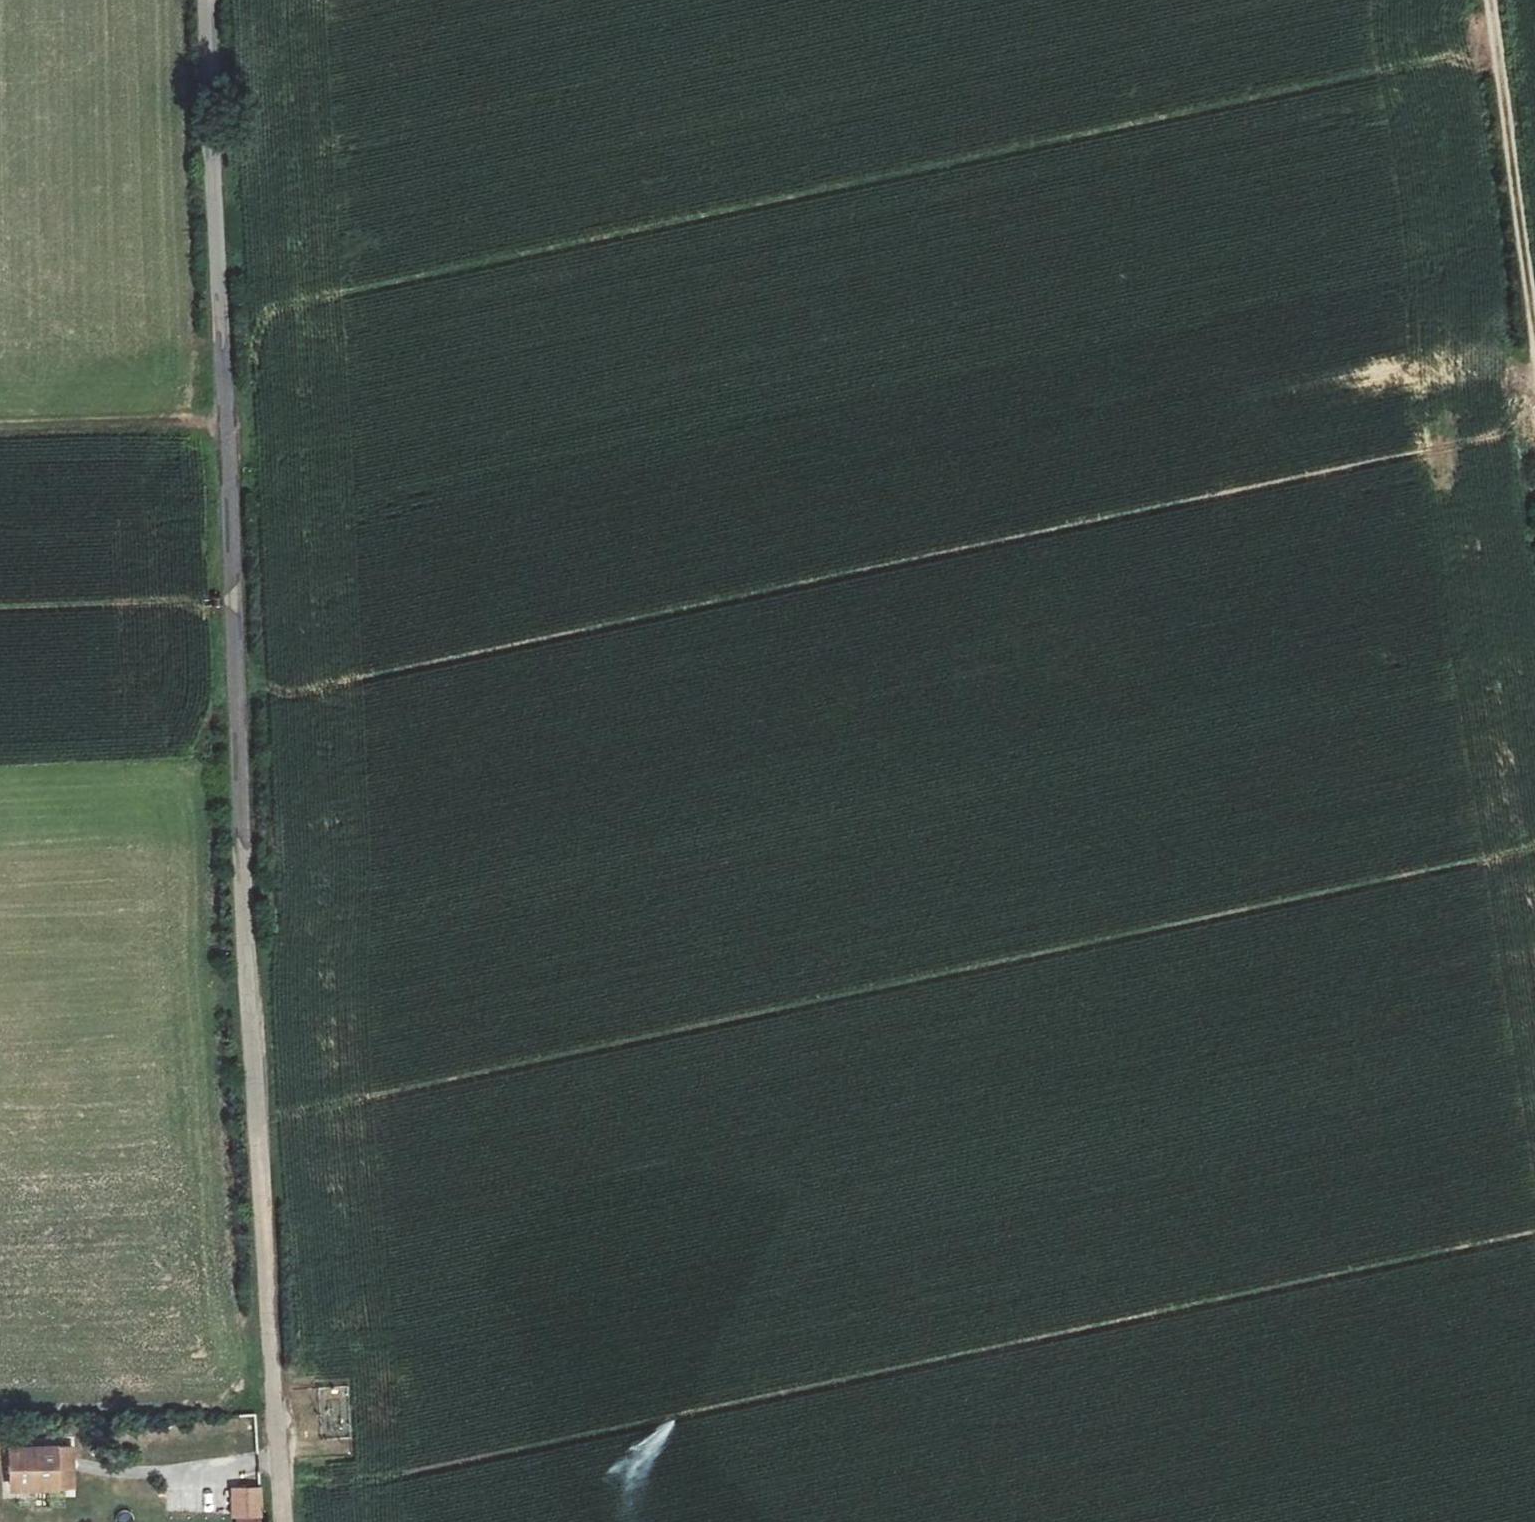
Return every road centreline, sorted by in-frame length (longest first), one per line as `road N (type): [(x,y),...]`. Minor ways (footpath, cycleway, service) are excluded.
road 1 (unclassified): [(283,1521),(246,947),(208,0)]
road 2 (track): [(1484,0),(1534,398)]

